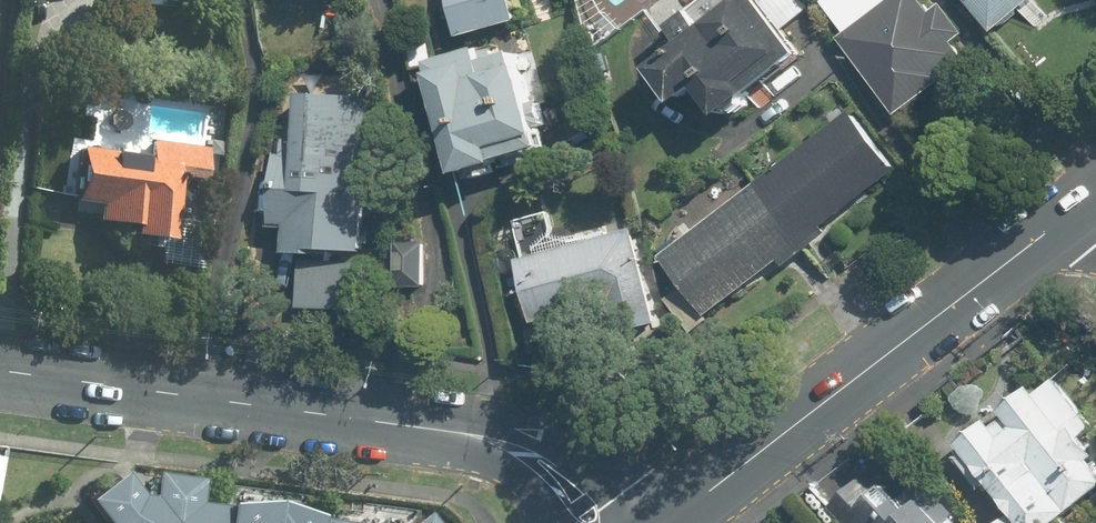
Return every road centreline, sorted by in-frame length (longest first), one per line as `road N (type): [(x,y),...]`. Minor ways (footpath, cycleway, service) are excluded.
road 1 (secondary): [(668,522),(1083,205)]
road 2 (secondary): [(0,371),(417,427)]
road 3 (secondary): [(417,427),(504,425),(544,434),(604,464),(655,522)]
road 4 (secondary): [(556,522),(513,474),(417,427)]

